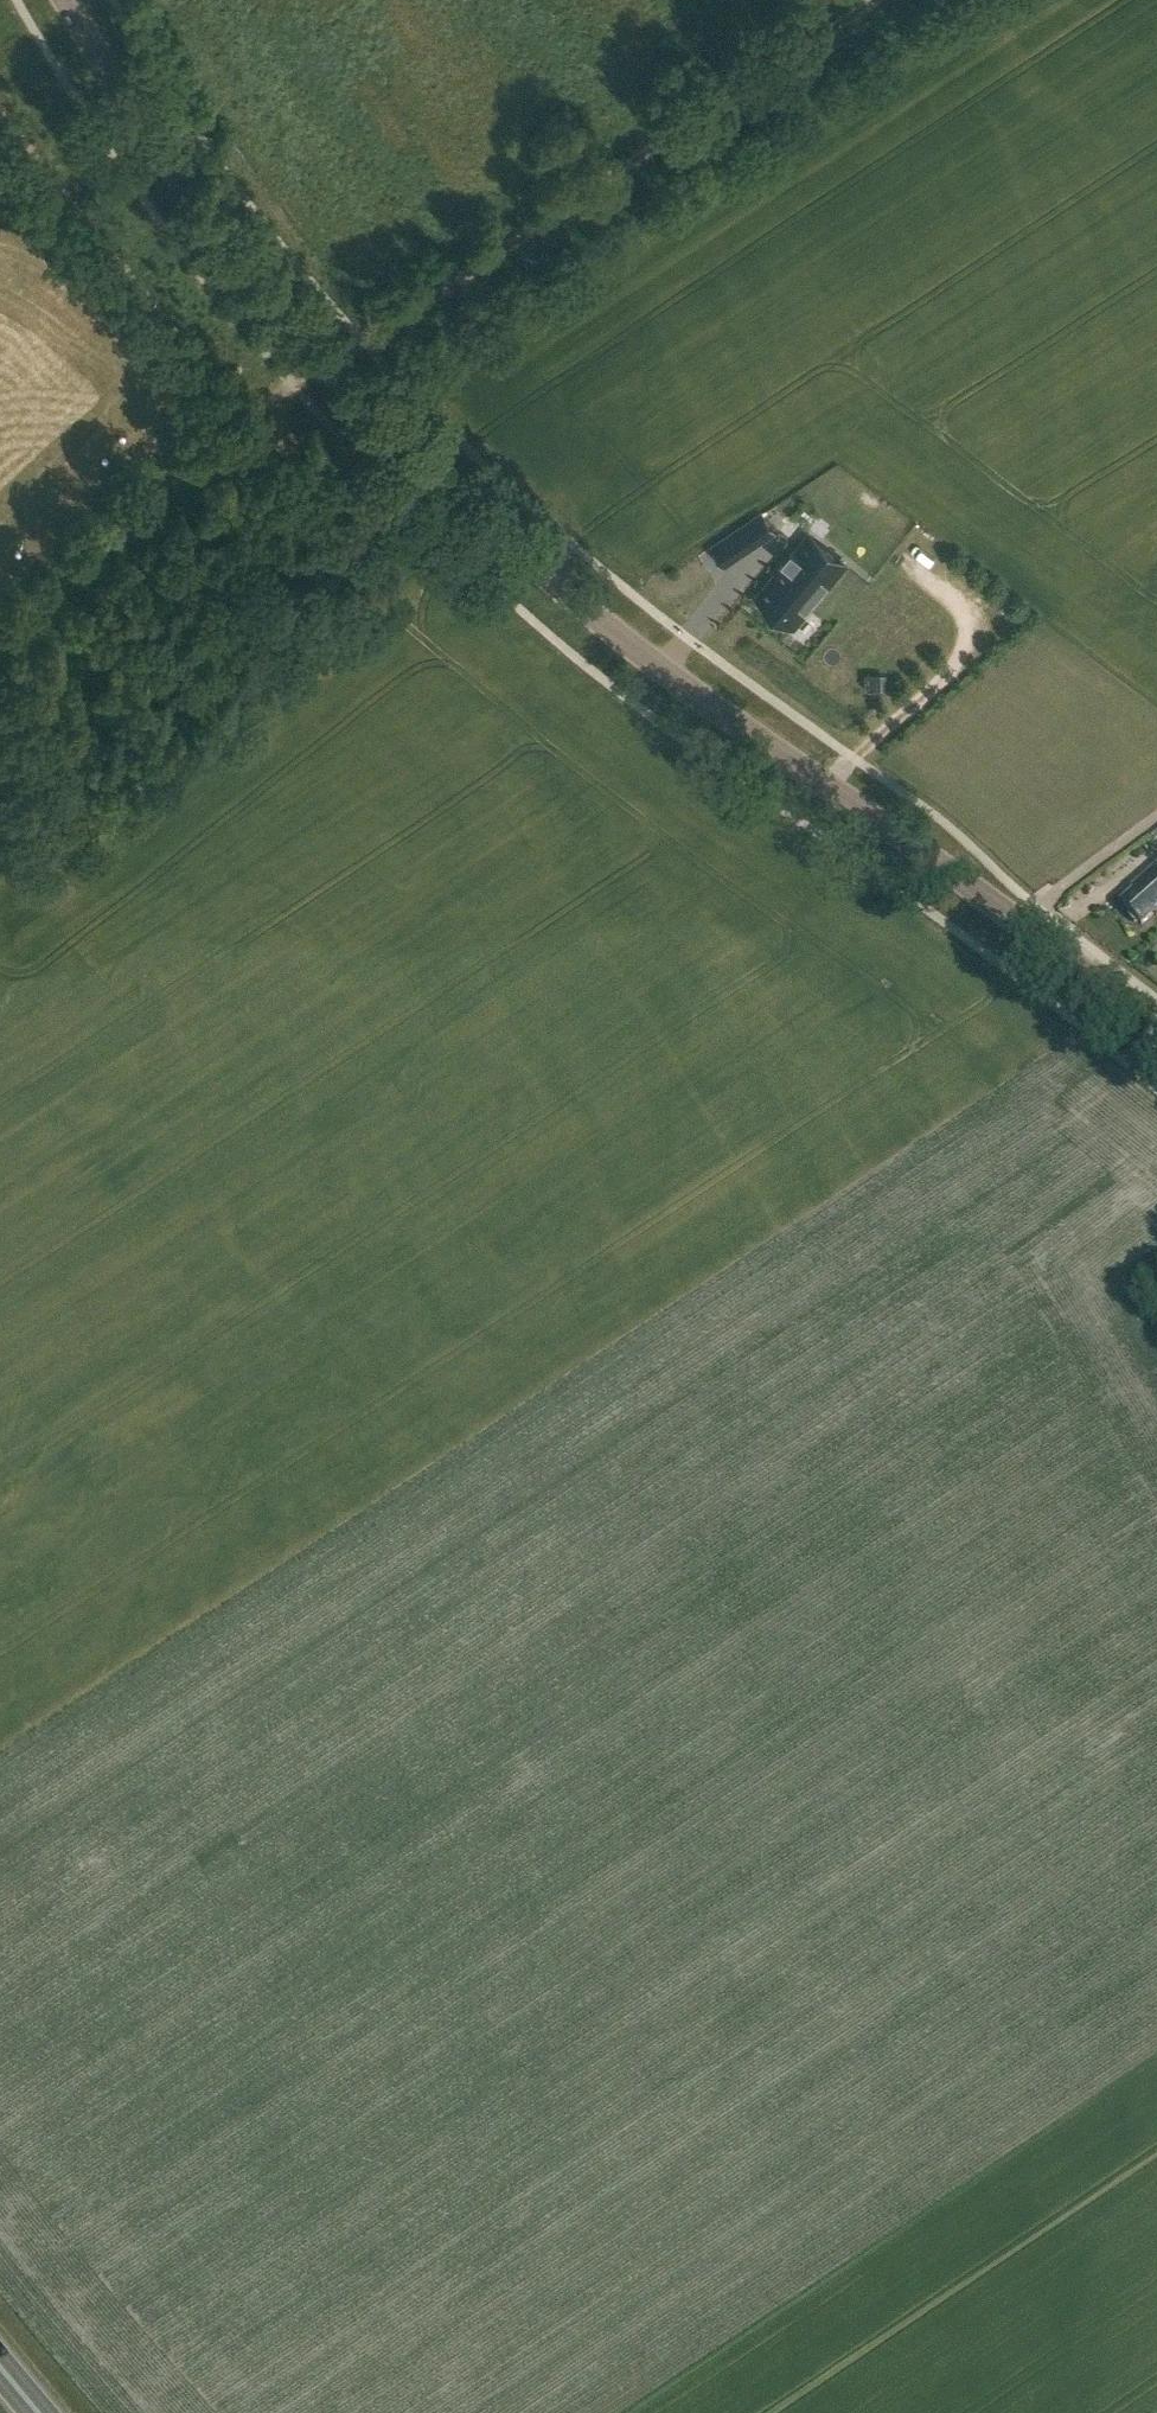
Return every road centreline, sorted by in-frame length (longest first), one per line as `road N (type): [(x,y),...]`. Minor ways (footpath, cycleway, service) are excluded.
road 1 (tertiary): [(1156,1037),(1093,981),(589,612),(395,437),(165,154),(63,0)]
road 2 (track): [(878,0),(365,346)]
road 3 (track): [(0,641),(125,514),(248,415)]

